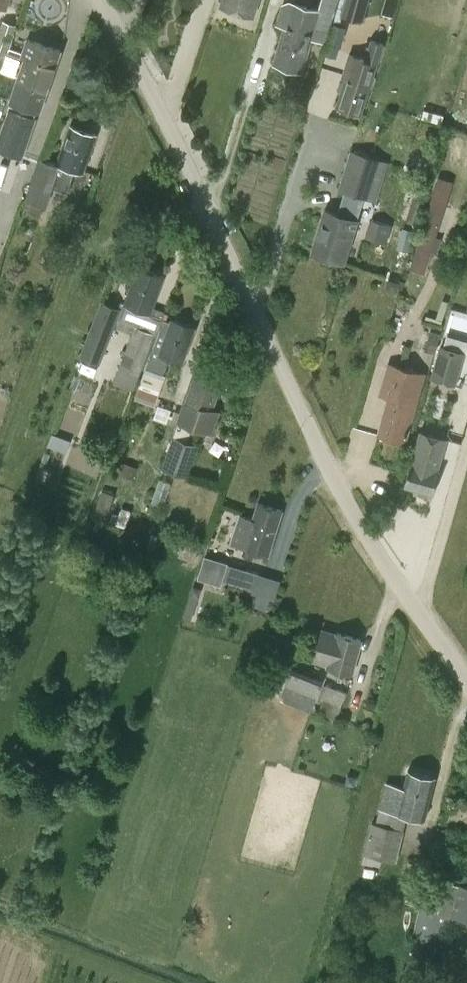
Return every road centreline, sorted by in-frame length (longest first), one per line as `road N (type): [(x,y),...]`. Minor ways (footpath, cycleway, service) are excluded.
road 1 (unclassified): [(466,709),(384,599),(282,413),(82,0)]

